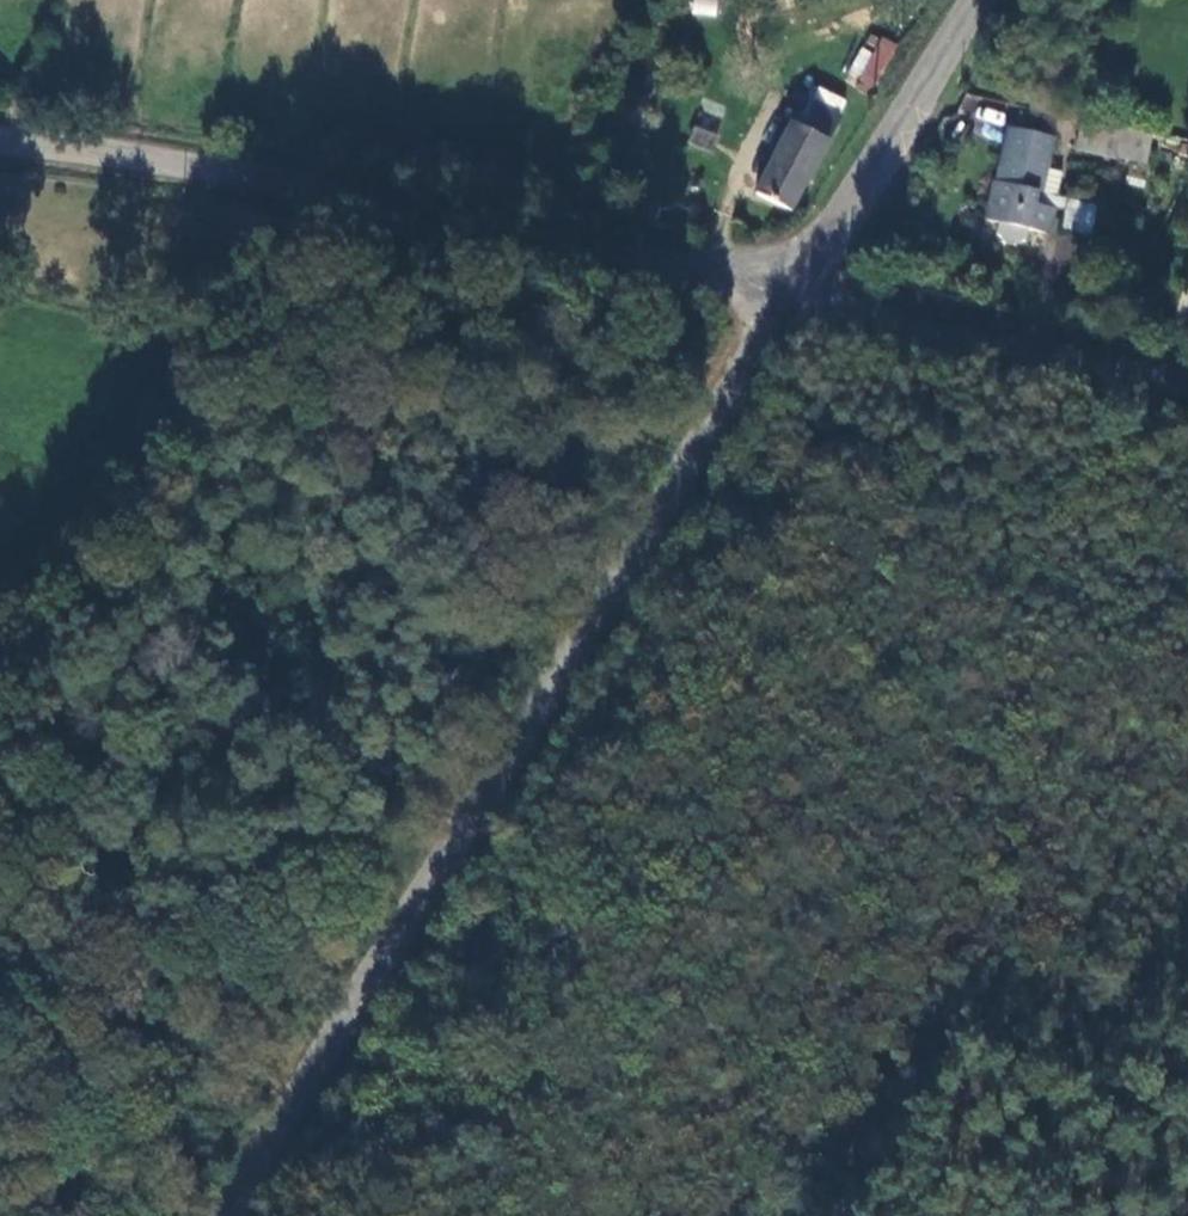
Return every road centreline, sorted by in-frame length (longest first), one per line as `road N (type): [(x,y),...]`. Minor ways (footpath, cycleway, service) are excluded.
road 1 (secondary): [(222,1215),(789,293)]
road 2 (unclassified): [(0,140),(789,293)]
road 3 (residential): [(789,293),(1187,386)]
road 4 (secondary): [(789,293),(970,0)]

